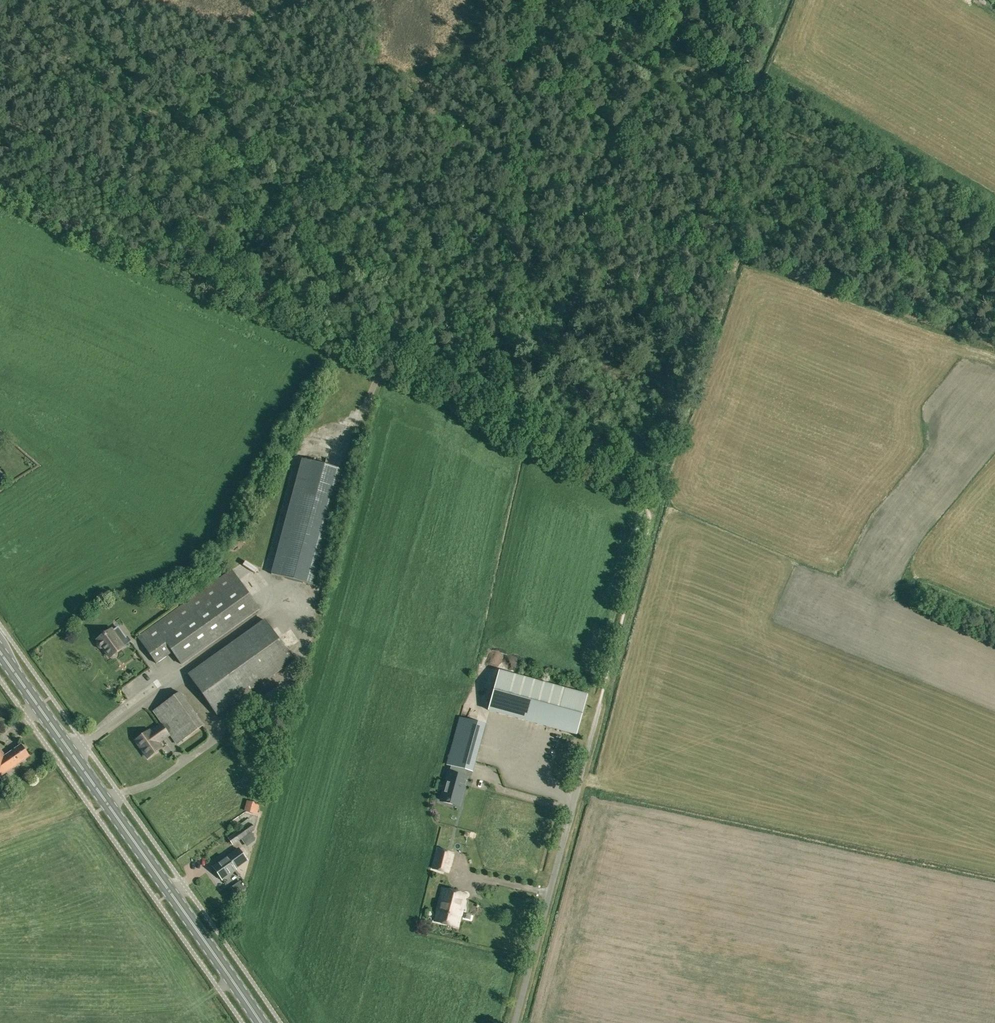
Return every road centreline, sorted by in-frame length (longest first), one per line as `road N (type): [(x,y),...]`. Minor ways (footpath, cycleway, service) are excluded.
road 1 (secondary): [(262,1022),(0,651)]
road 2 (unclassified): [(516,1022),(599,715)]

